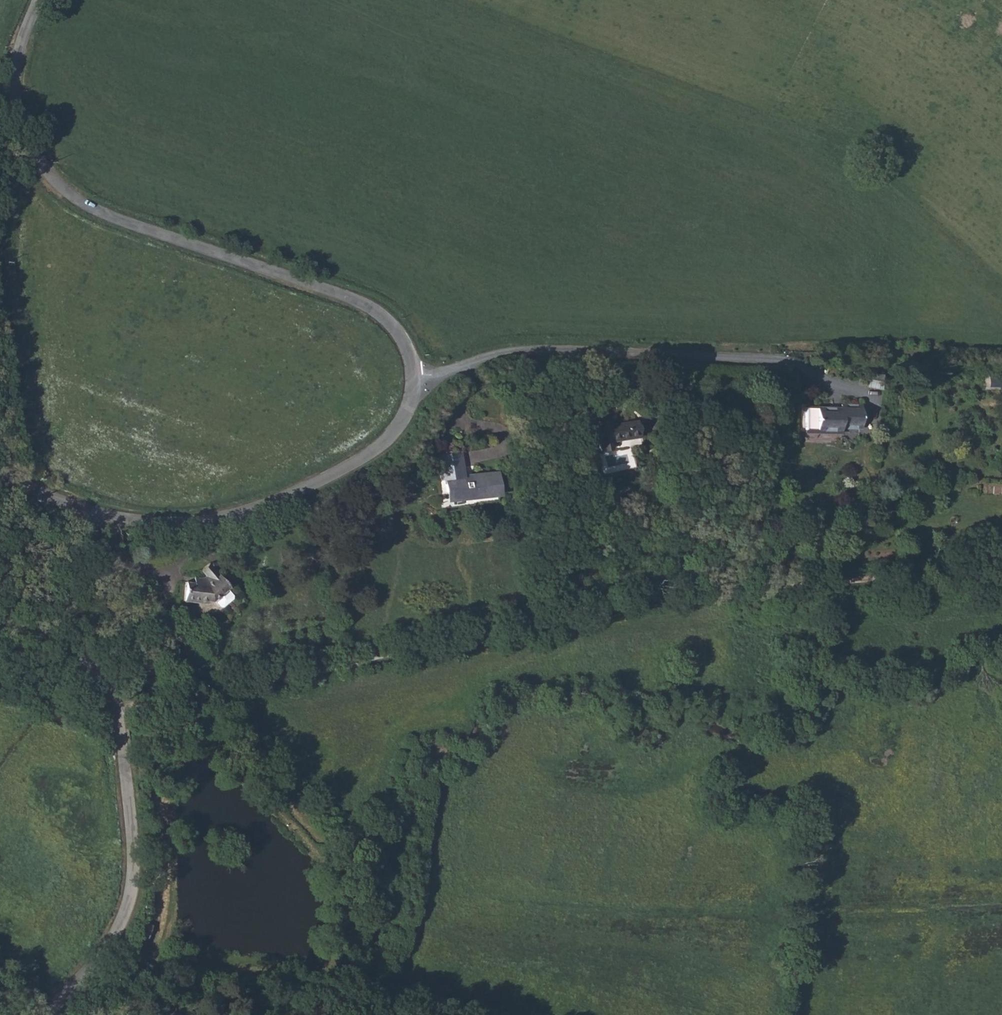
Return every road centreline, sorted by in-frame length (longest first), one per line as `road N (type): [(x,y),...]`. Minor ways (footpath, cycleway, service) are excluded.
road 1 (unclassified): [(39,0),(18,56),(16,106),(35,163),(55,186),(99,213),(371,307),(407,344),(415,394),(411,416),(382,448),(323,480),(224,514),(188,521),(108,514),(0,473)]
road 2 (track): [(116,710),(432,653),(588,610),(745,581),(1001,563)]
road 3 (unclassified): [(48,1014),(122,919),(131,883),(116,710)]
road 4 (unclassified): [(0,621),(54,635),(84,652),(116,710)]

